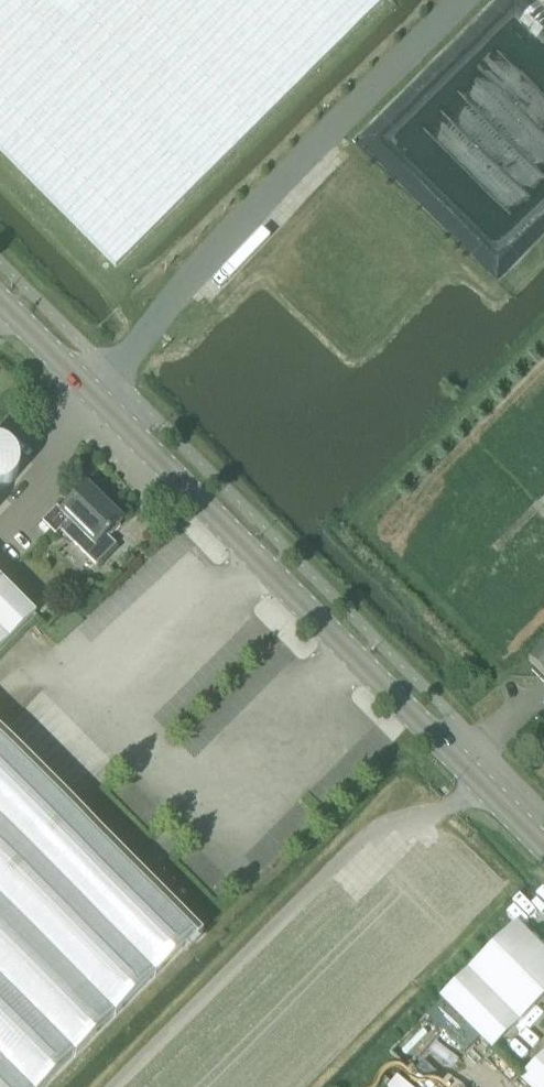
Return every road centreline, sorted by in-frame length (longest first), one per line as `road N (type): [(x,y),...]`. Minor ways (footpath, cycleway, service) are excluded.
road 1 (tertiary): [(543,846),(0,299)]

